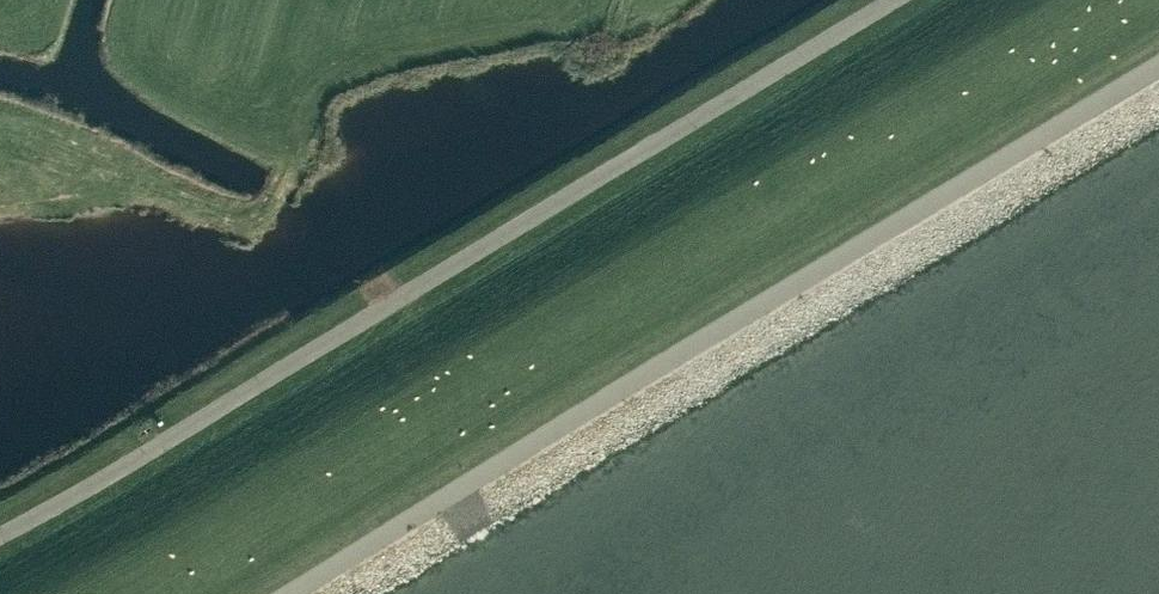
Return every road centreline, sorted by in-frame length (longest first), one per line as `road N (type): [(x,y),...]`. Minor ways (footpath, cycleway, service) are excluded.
road 1 (unclassified): [(913,0),(0,545)]
road 2 (unclassified): [(318,593),(1158,89)]

